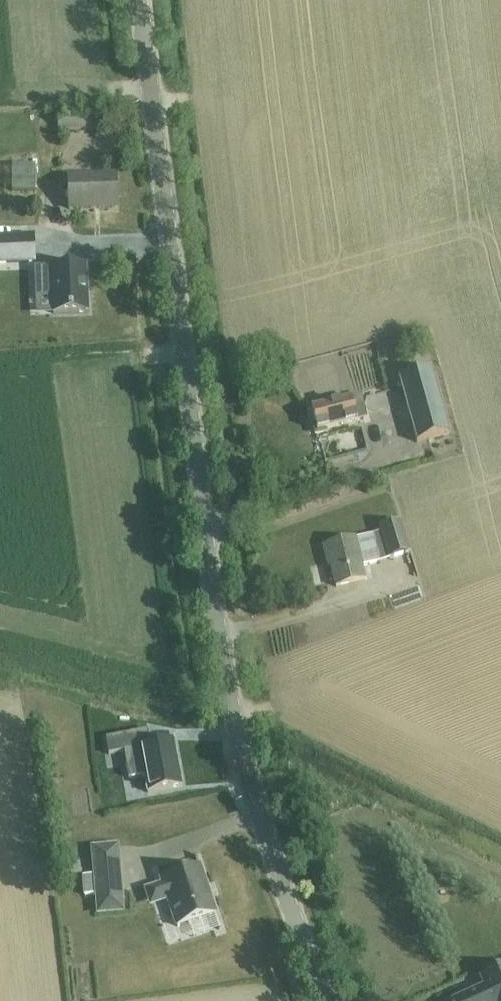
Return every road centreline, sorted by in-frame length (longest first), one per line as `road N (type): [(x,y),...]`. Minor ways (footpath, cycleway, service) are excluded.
road 1 (tertiary): [(328,1000),(249,778),(214,588),(138,0)]

